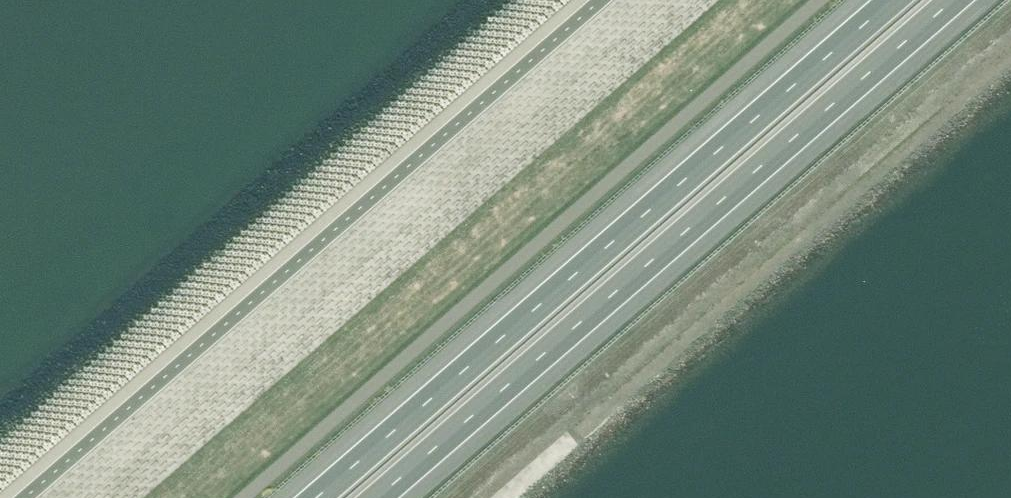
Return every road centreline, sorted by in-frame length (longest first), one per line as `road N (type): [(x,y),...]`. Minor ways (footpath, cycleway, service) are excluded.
road 1 (motorway): [(376,497),(953,0)]
road 2 (motorway): [(892,0),(316,497)]

